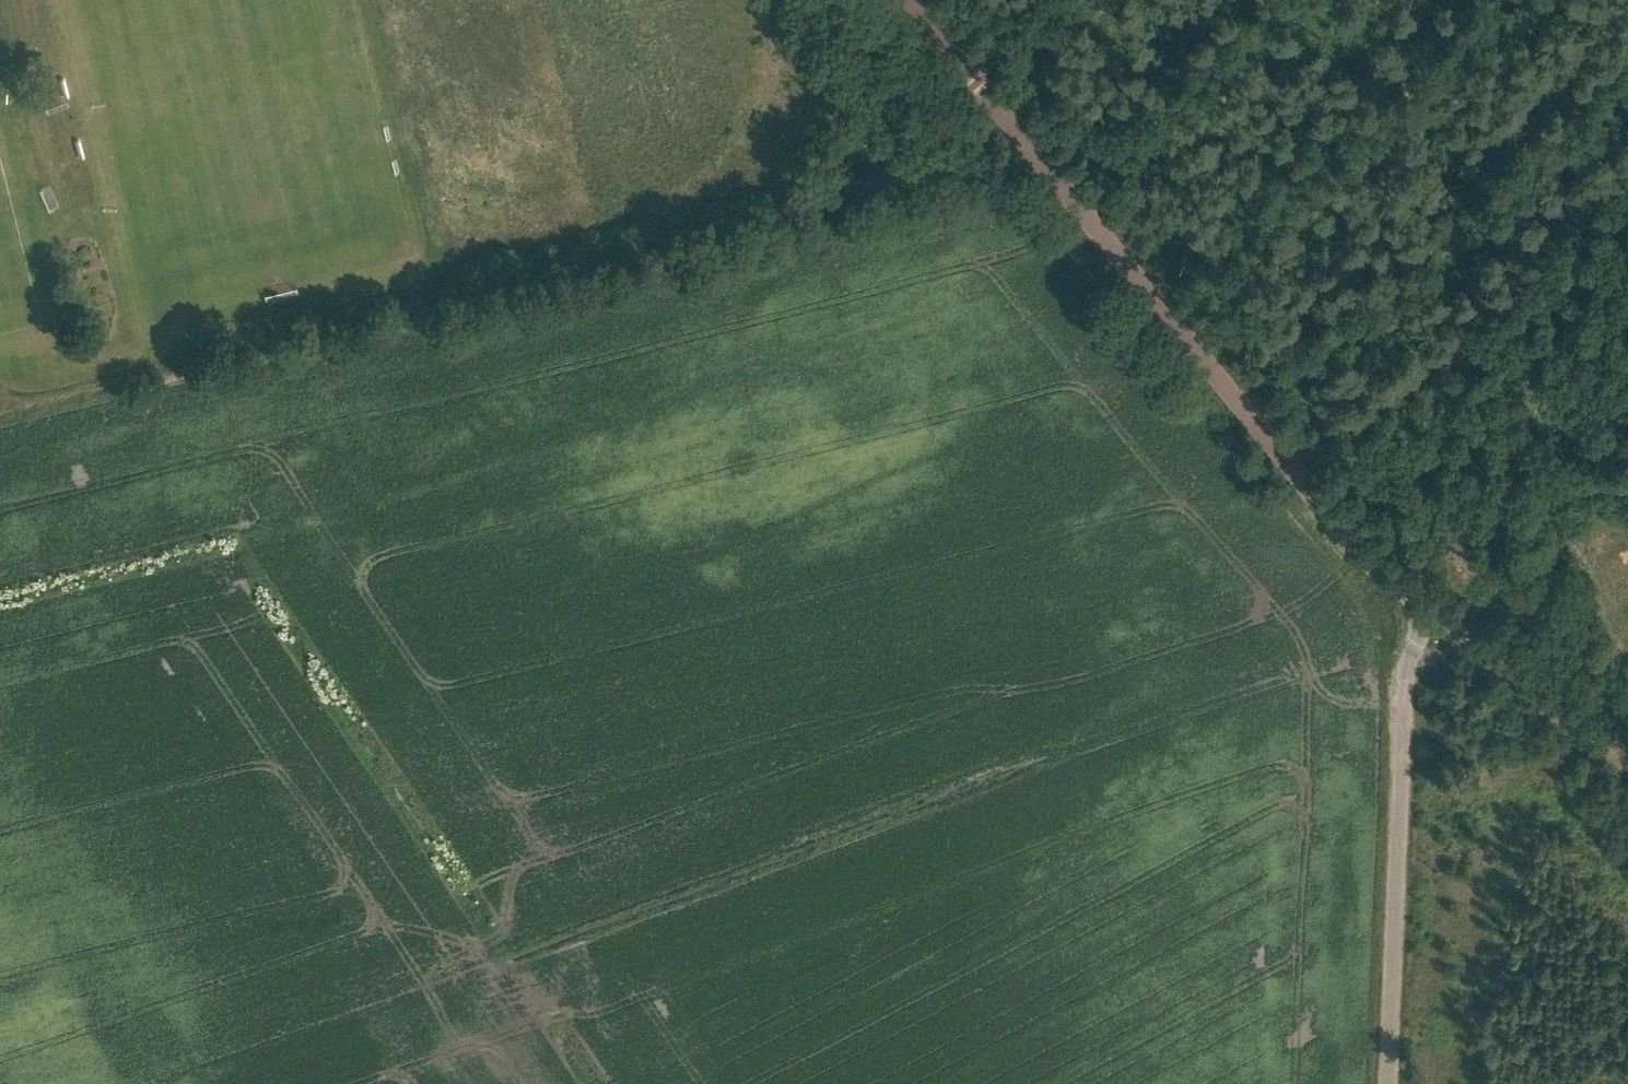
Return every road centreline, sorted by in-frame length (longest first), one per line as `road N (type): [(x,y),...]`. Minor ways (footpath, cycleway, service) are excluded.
road 1 (unclassified): [(1387,1083),(1404,666),(1424,614),(1339,526),(908,0)]
road 2 (track): [(1417,599),(1440,606),(1501,655),(1627,770)]

